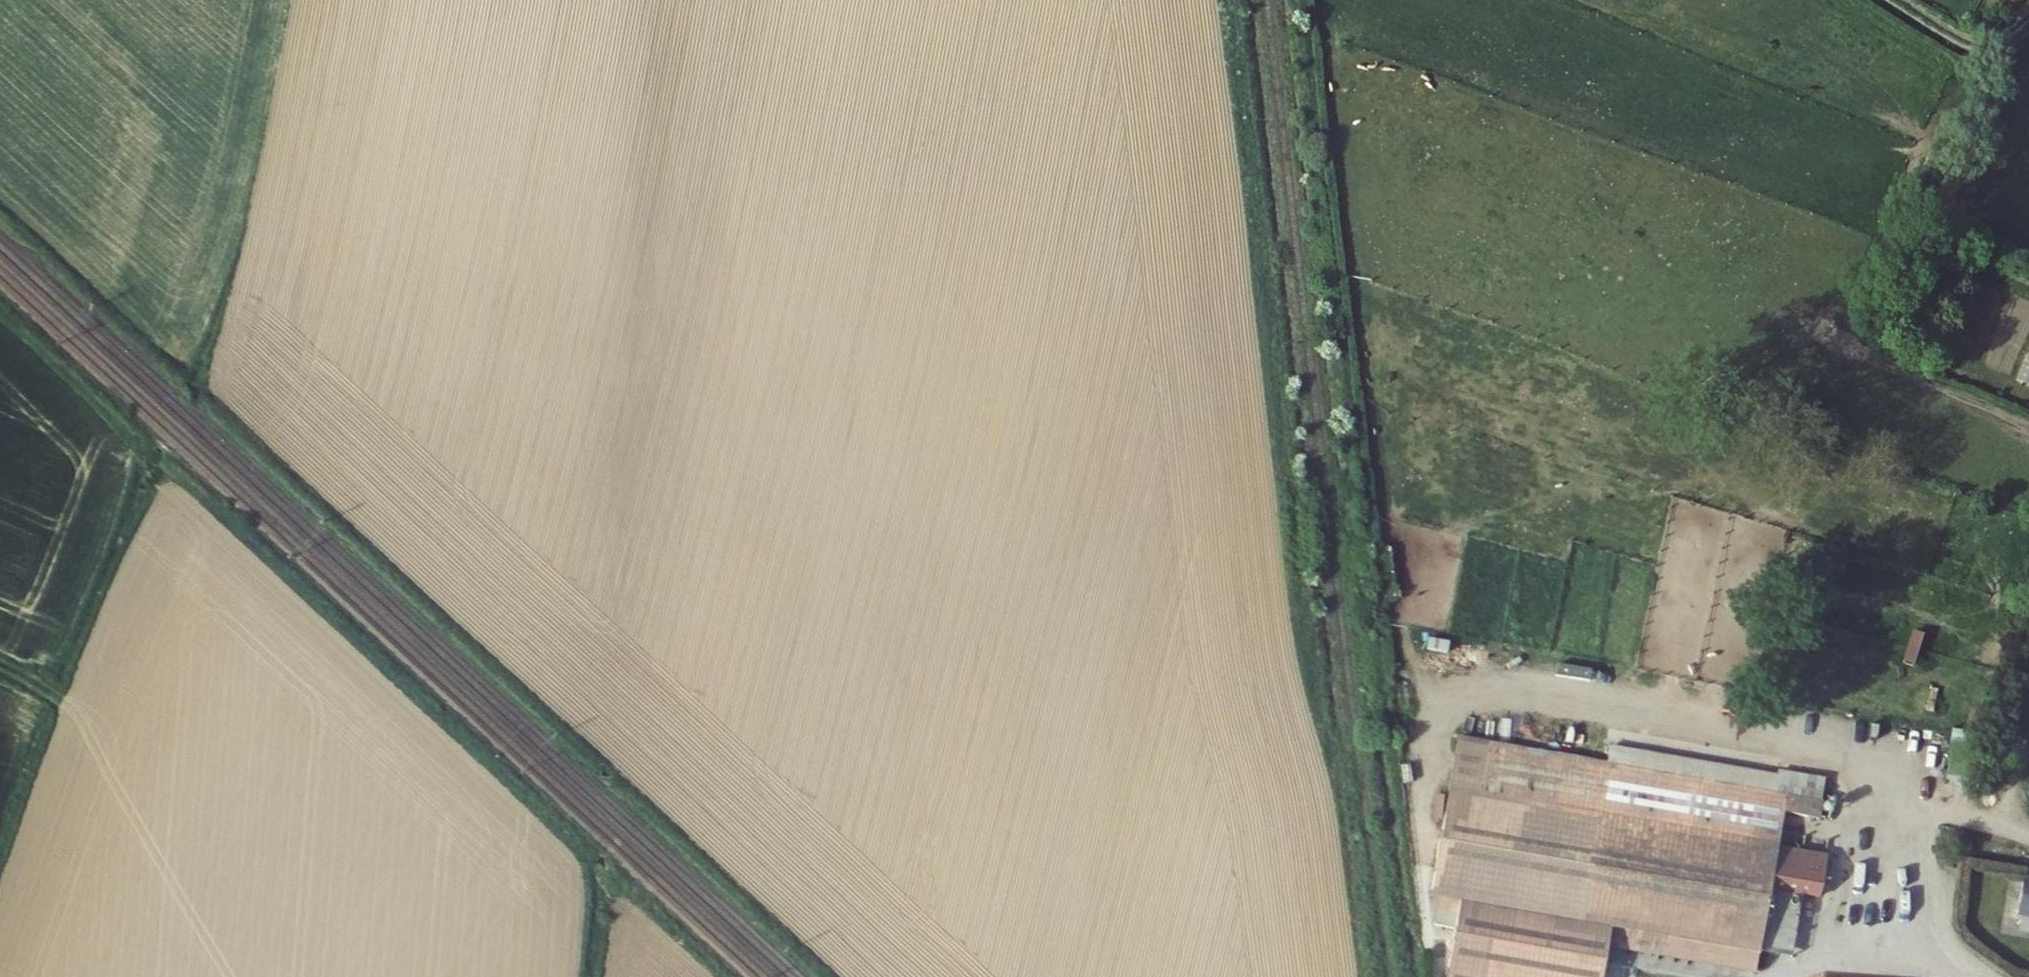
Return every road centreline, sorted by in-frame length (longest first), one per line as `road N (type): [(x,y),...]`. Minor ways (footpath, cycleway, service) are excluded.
road 1 (track): [(0,669),(56,696),(79,717),(229,976)]
road 2 (track): [(2028,31),(2020,41),(1983,45),(1905,0)]

